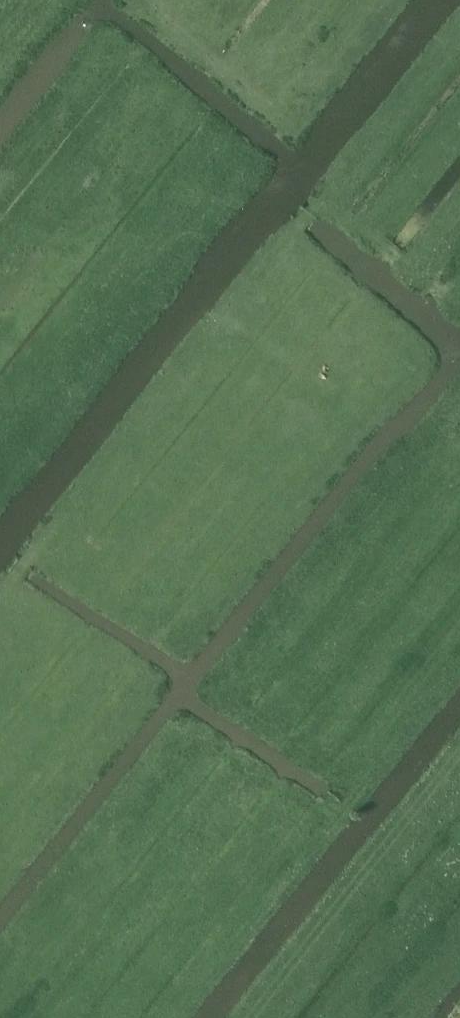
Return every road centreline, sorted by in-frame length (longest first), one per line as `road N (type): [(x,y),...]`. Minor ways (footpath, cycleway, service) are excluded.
road 1 (track): [(459,818),(301,1017)]

